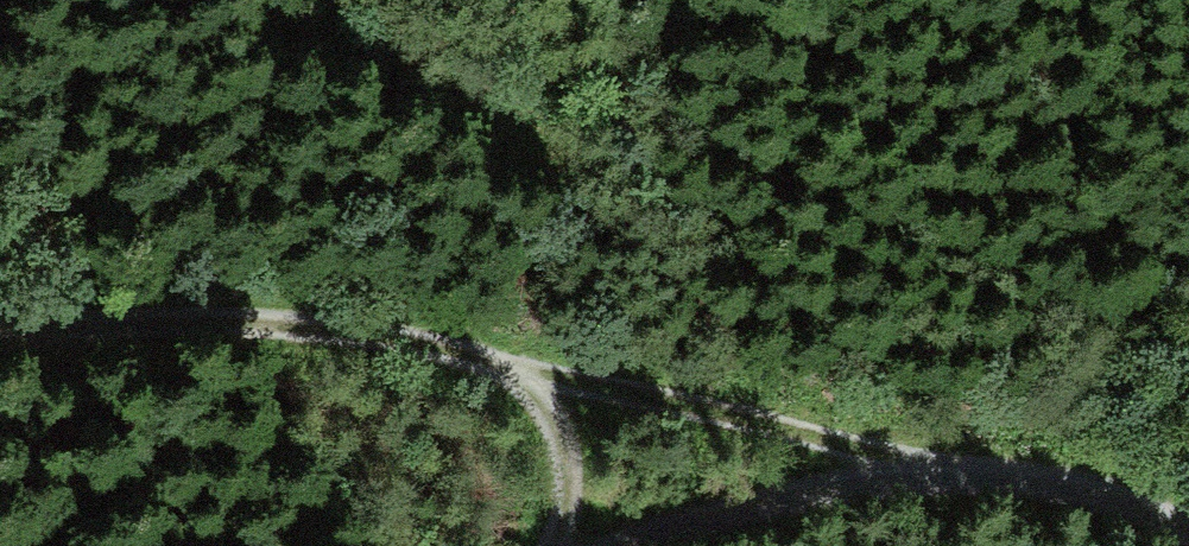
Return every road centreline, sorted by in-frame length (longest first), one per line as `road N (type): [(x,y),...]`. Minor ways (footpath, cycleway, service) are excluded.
road 1 (track): [(904,464),(541,368),(271,332),(0,338)]
road 2 (track): [(1188,517),(904,464),(599,545)]
road 3 (track): [(549,545),(566,469),(541,368)]

